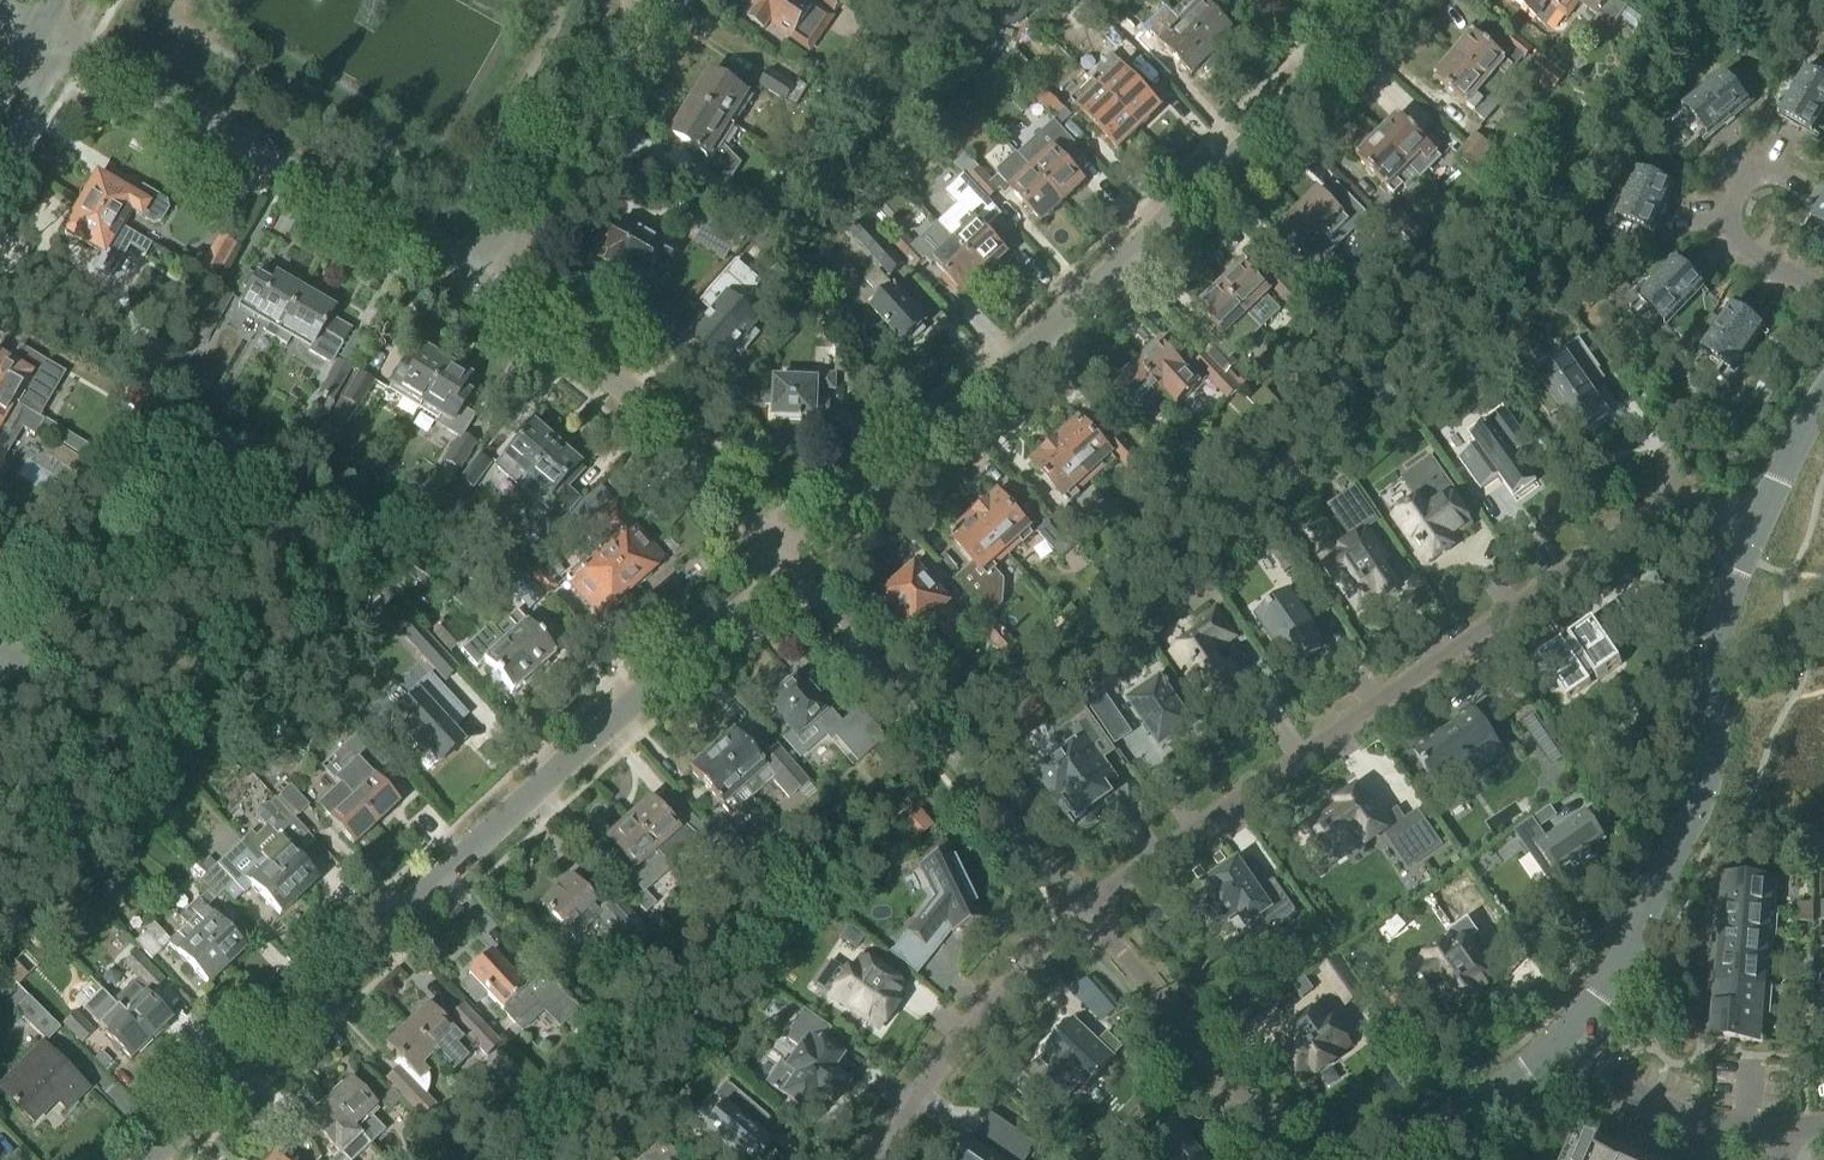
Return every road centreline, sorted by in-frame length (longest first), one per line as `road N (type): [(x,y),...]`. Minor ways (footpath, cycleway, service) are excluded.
road 1 (residential): [(146,1159),(789,552)]
road 2 (residential): [(789,552),(1178,210),(1377,0)]
road 3 (residential): [(1089,901),(1638,506),(1698,504),(1755,529)]
road 4 (tertiary): [(1755,529),(1738,558),(1718,636),(1709,781),(1630,946),(1564,1042)]
road 5 (residential): [(68,48),(476,294)]
road 6 (residential): [(789,552),(632,401),(476,294)]
road 7 (residential): [(476,294),(652,0)]
road 8 (residential): [(1089,901),(1306,1159)]
road 9 (residential): [(877,1159),(983,1019),(1089,901)]
road 10 (residential): [(1564,1042),(1625,1088),(1686,1117),(1782,1127),(1823,1123)]
road 11 (tertiary): [(1564,1042),(1406,1159)]
road 12 (residential): [(1823,295),(1726,233),(1742,184),(1769,172)]
road 13 (tertiary): [(1823,404),(1755,529)]
road 14 (residential): [(0,165),(68,48)]

